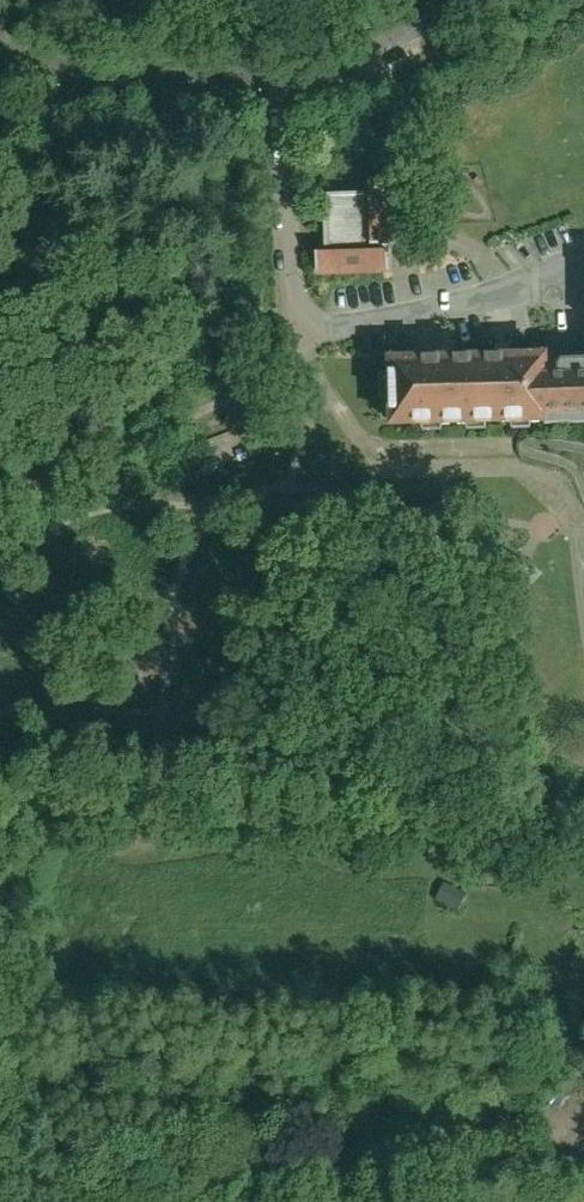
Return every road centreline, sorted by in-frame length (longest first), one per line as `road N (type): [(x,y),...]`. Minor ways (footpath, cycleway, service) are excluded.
road 1 (track): [(583,821),(430,812),(0,754)]
road 2 (residential): [(583,251),(481,295),(301,327),(289,247),(295,65)]
road 3 (track): [(301,327),(295,356),(275,379),(233,403),(0,490)]
road 4 (unclassified): [(0,16),(86,71),(201,77),(295,65)]
road 5 (unclassified): [(295,65),(374,48),(472,0)]

